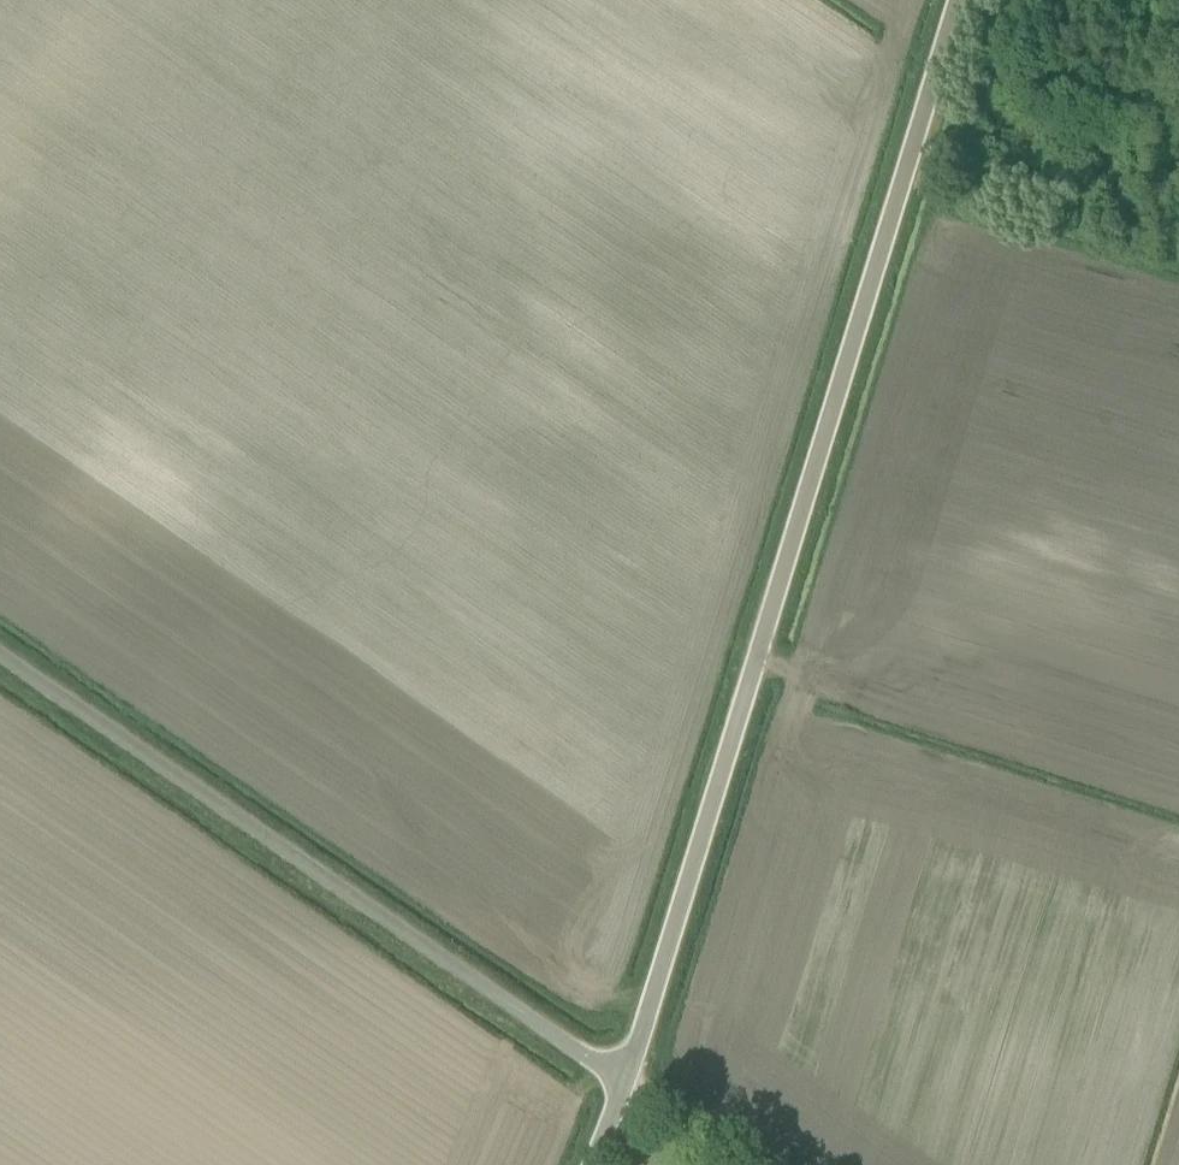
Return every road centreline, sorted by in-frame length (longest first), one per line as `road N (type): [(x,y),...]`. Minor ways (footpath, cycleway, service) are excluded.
road 1 (unclassified): [(624,1082),(782,647),(968,0)]
road 2 (unclassified): [(624,1082),(0,657)]
road 3 (track): [(755,1164),(624,1082)]

